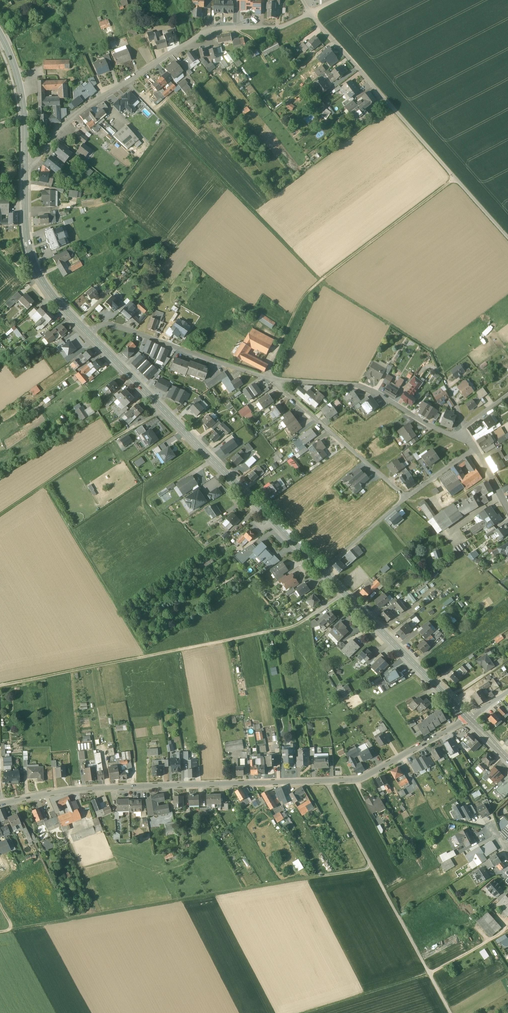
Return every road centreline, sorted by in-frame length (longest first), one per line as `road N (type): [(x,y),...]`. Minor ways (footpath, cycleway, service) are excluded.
road 1 (unclassified): [(0,804),(79,789),(360,779),(464,721)]
road 2 (track): [(0,686),(288,628),(344,592)]
road 3 (residential): [(25,168),(77,112),(207,31),(282,27),(311,14)]
road 4 (primary): [(322,570),(88,333)]
road 5 (track): [(16,932),(325,876)]
road 6 (residential): [(507,237),(311,14)]
road 7 (track): [(326,780),(452,1012)]
road 8 (track): [(323,284),(154,110)]
road 9 (track): [(507,929),(430,973),(316,1012)]
road 10 (residential): [(276,381),(359,386),(471,442)]
road 11 (primary): [(467,719),(322,570)]
road 12 (track): [(44,485),(148,656)]
road 13 (residential): [(88,333),(120,327),(276,381)]
road 14 (primary): [(88,333),(32,262),(25,168)]
road 15 (residential): [(276,381),(406,497)]
road 16 (track): [(323,284),(458,181)]
road 17 (track): [(323,284),(435,354),(443,373)]
road 18 (track): [(115,437),(0,514)]
road 19 (primary): [(25,168),(20,88),(0,34)]

